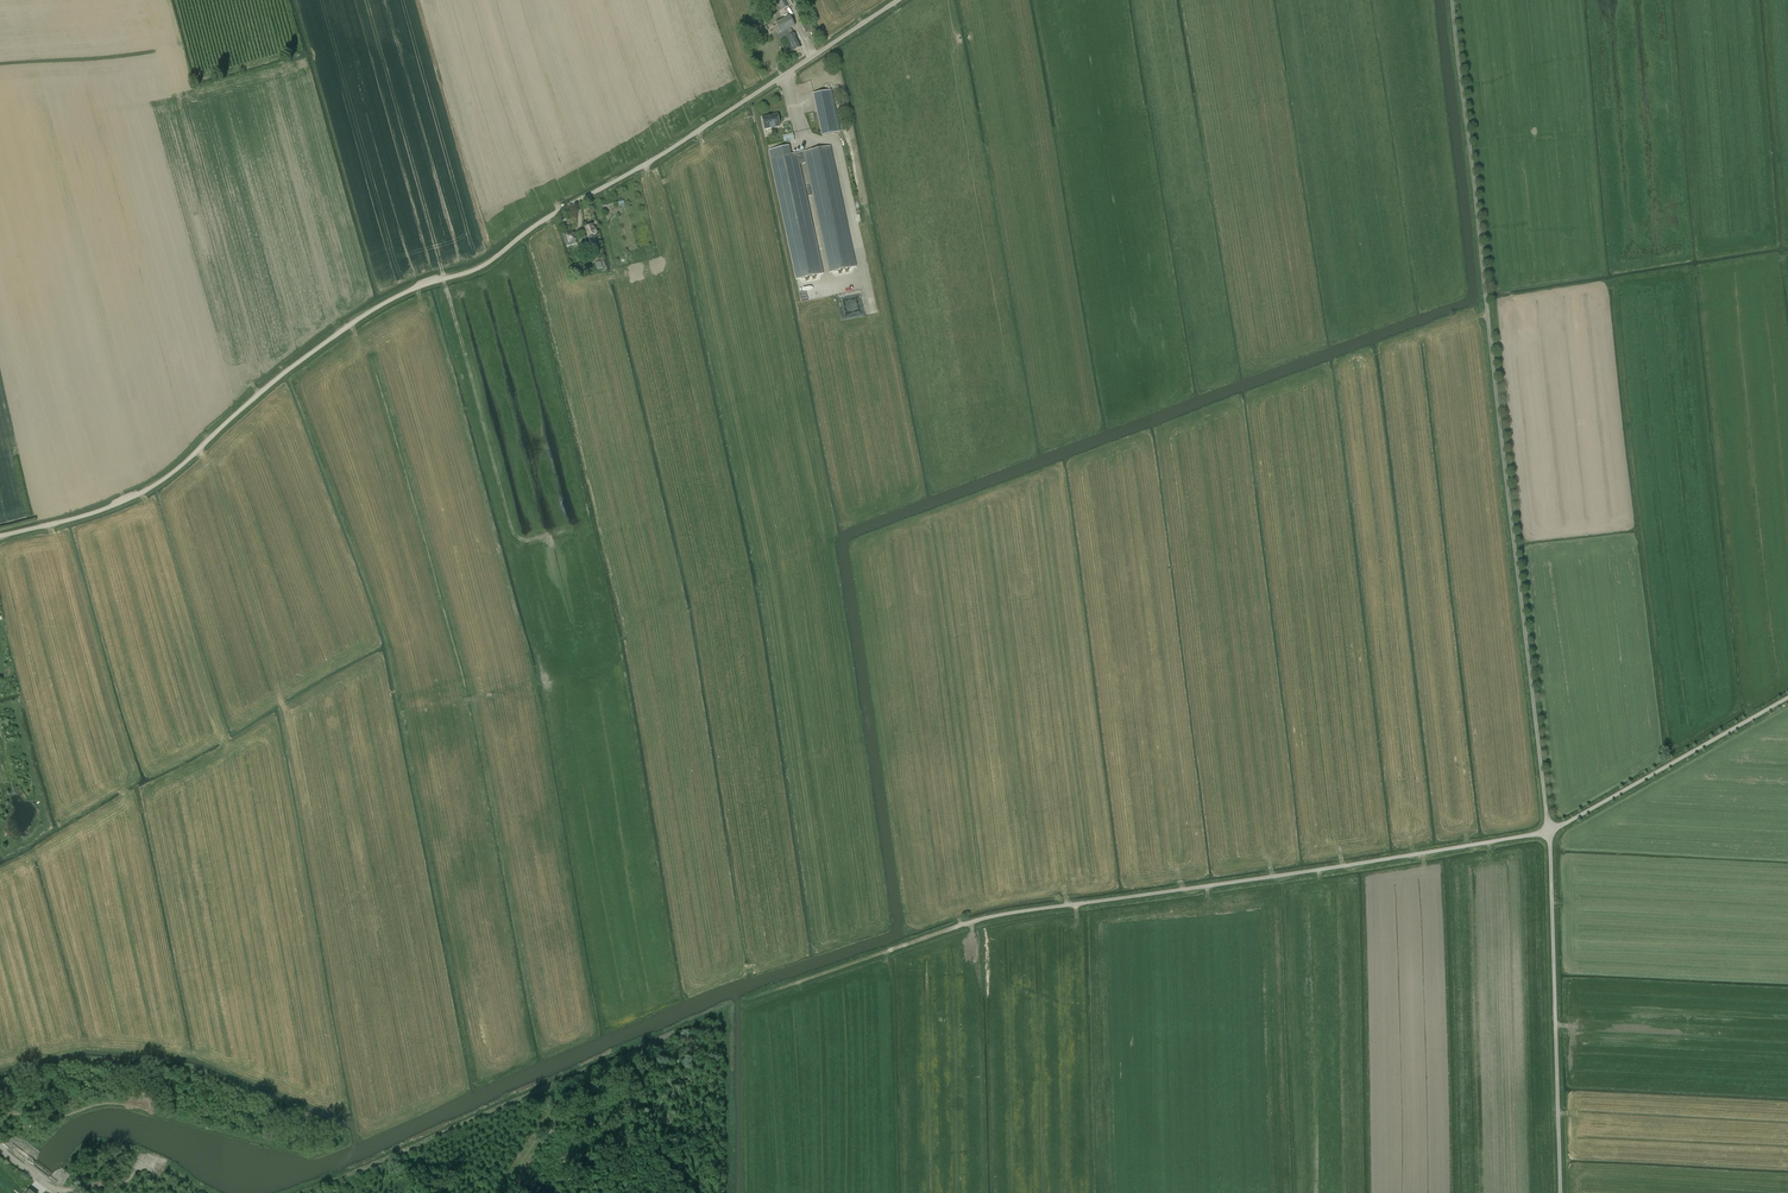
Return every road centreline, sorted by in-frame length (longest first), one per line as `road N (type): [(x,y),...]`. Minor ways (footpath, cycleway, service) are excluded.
road 1 (unclassified): [(0,536),(99,511),(156,484),(359,319),(424,285),(481,267),(899,0)]
road 2 (unclassified): [(1548,831),(1452,0)]
road 3 (unclassified): [(969,925),(1548,831)]
road 4 (unclassified): [(1563,1192),(1548,831)]
road 5 (unclassified): [(1548,831),(1787,697)]

